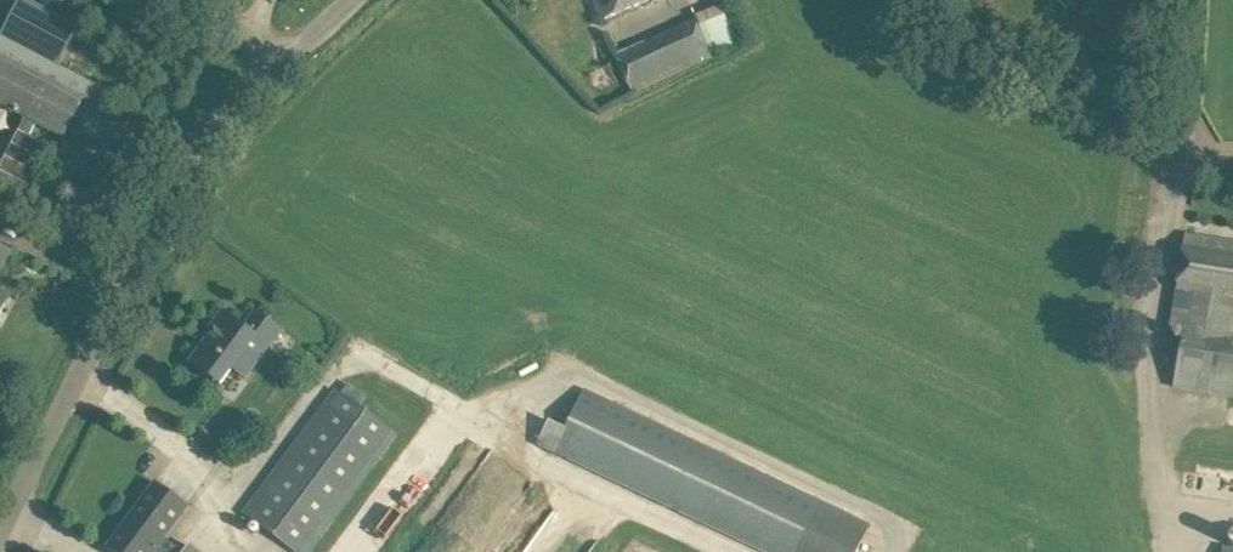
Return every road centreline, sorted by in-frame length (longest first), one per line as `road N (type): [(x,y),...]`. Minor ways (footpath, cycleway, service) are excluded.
road 1 (unclassified): [(0,527),(134,252),(184,176),(272,76)]
road 2 (residential): [(1184,184),(1195,0)]

